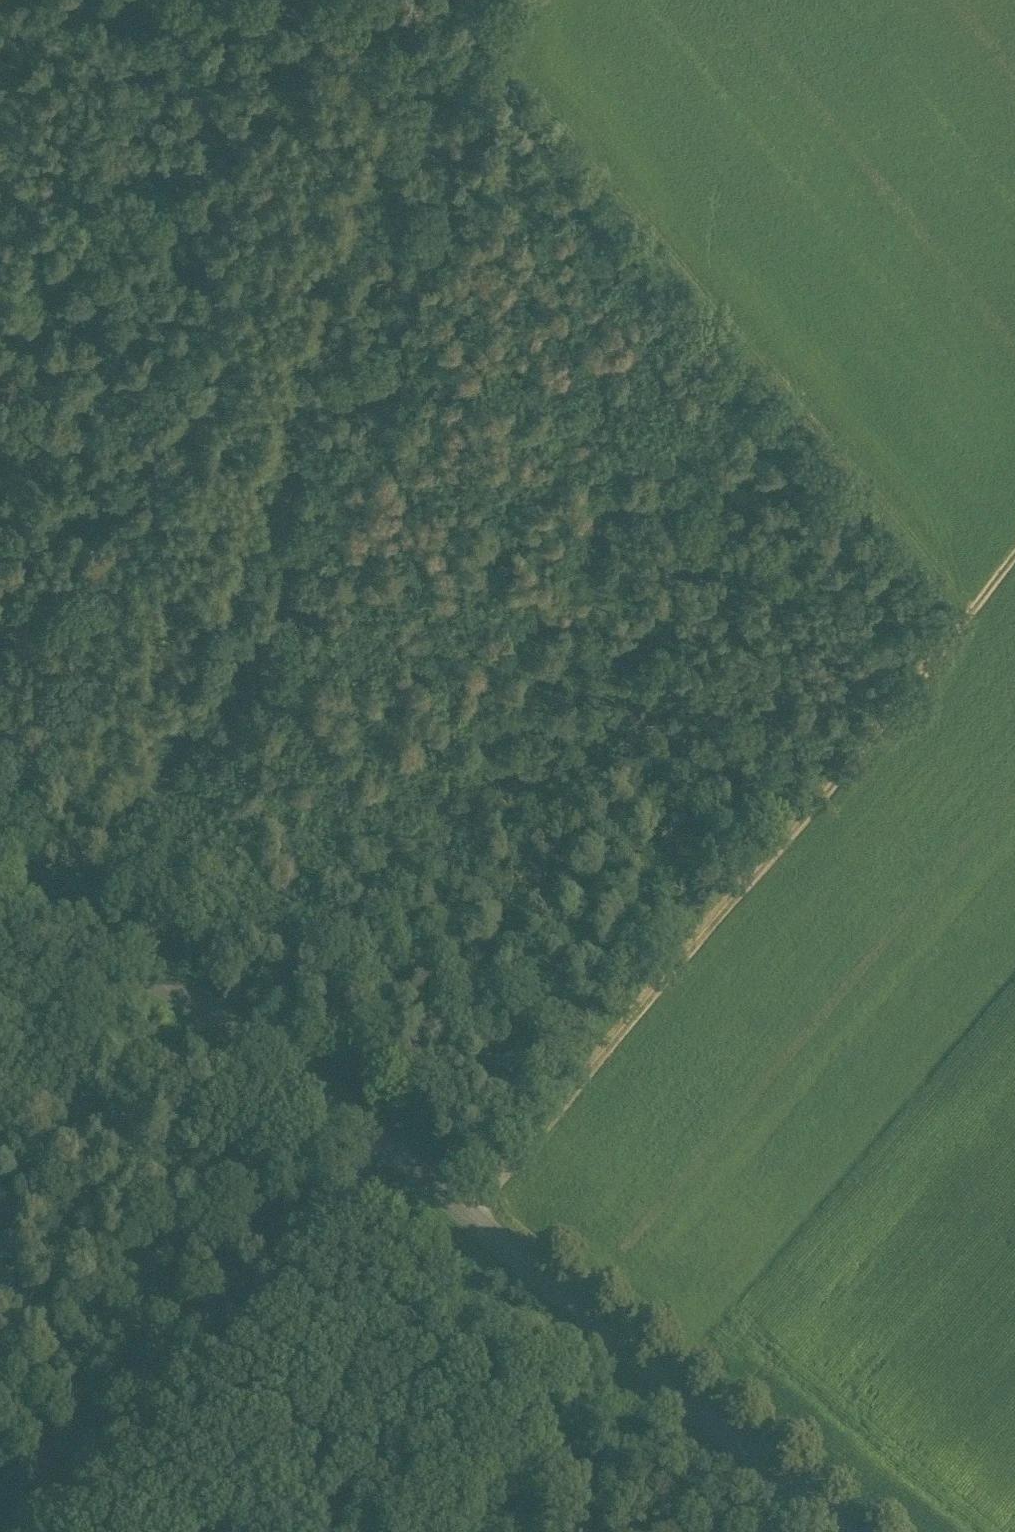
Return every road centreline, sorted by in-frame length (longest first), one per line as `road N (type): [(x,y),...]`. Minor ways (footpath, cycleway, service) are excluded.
road 1 (secondary): [(834,1531),(477,1212),(57,929),(0,905)]

